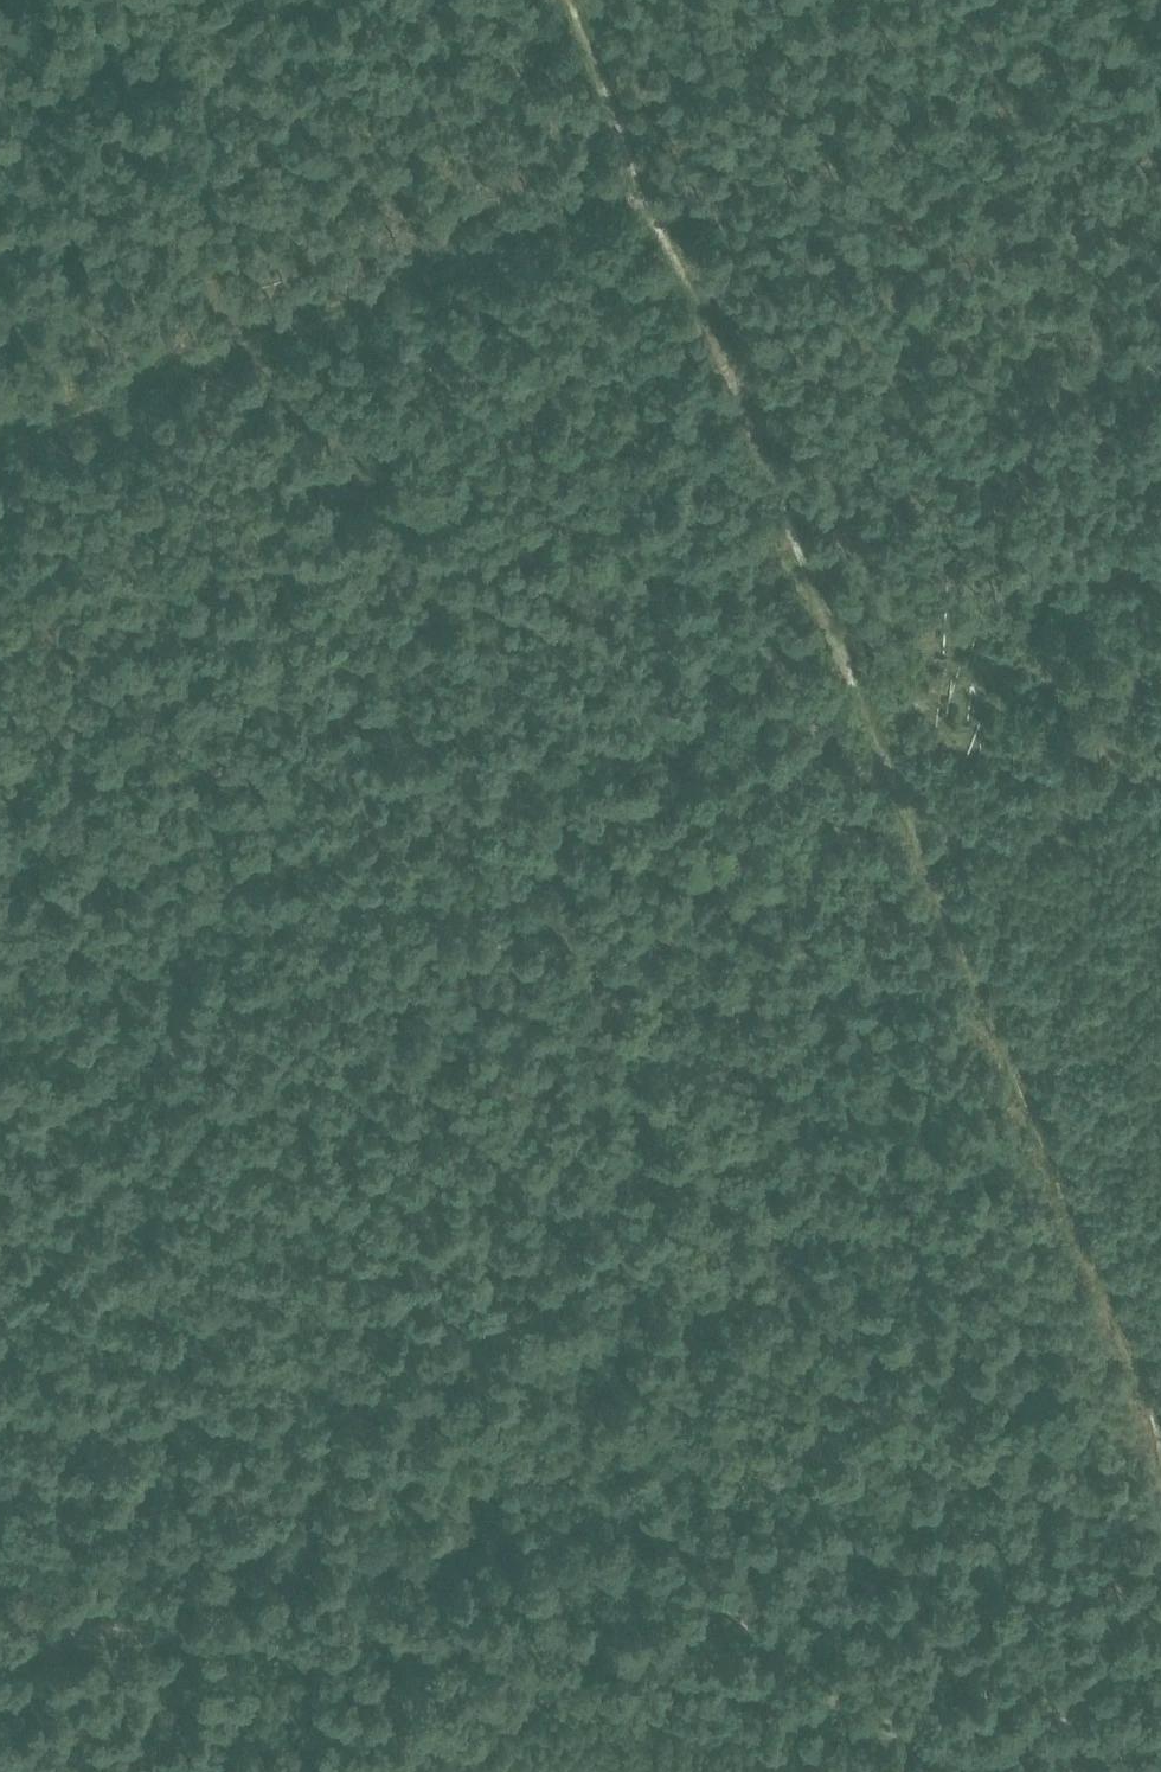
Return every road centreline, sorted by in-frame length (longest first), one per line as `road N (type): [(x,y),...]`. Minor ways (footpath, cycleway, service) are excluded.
road 1 (track): [(551,0),(1160,1491)]
road 2 (track): [(1076,1771),(546,1636),(0,1625)]
road 3 (track): [(0,783),(255,626),(561,512),(729,439)]
road 4 (track): [(0,449),(626,184)]

